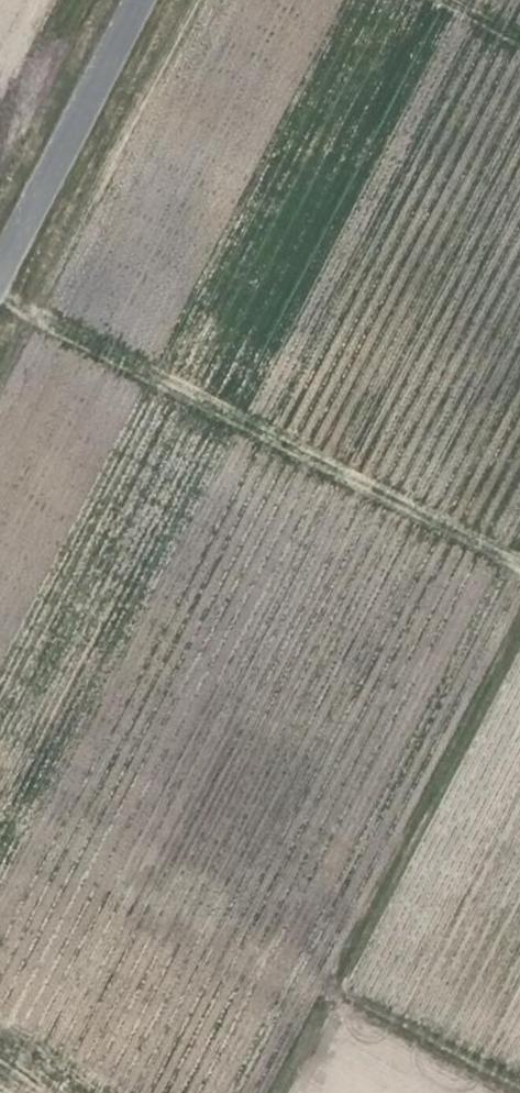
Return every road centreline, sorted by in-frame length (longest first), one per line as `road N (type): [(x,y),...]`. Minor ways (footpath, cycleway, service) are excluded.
road 1 (unclassified): [(0,262),(136,0)]

